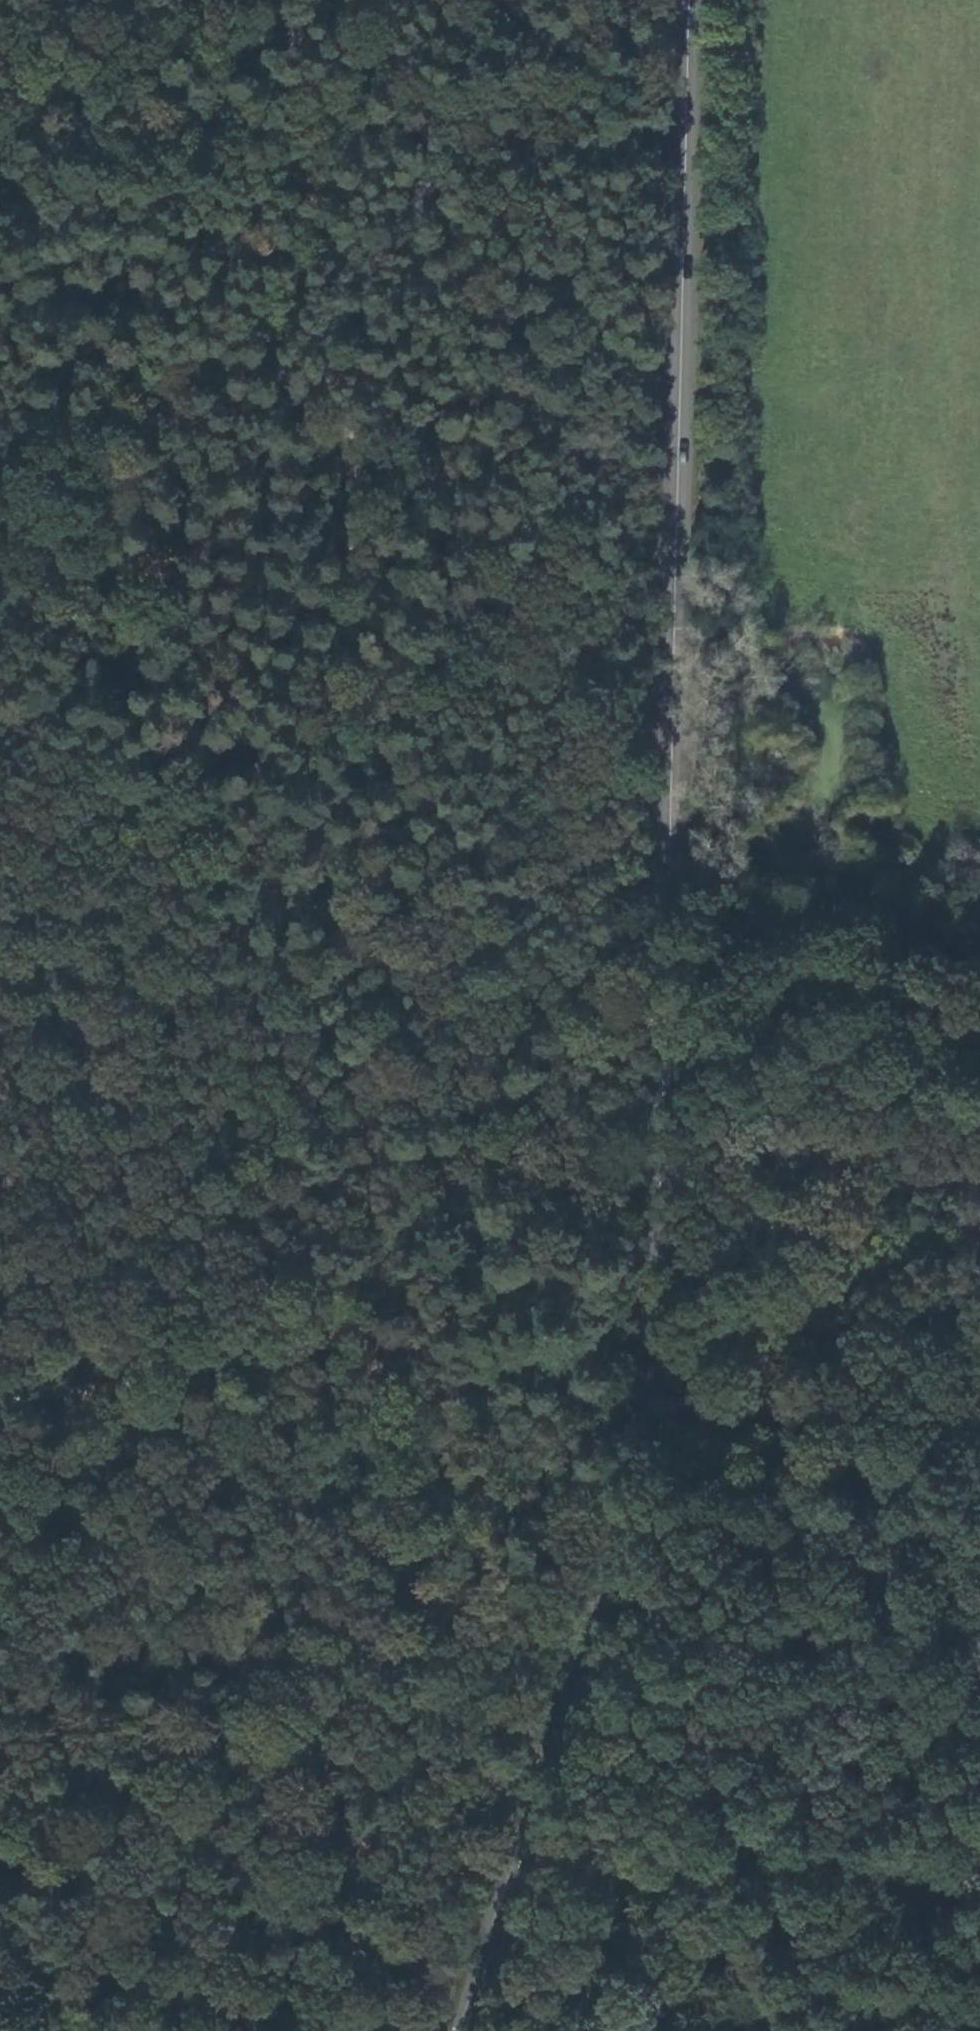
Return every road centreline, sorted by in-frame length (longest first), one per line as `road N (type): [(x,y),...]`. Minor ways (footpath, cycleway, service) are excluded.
road 1 (secondary): [(691,0),(652,1315),(579,1673),(465,2030)]
road 2 (track): [(270,0),(298,65),(356,446),(364,648),(388,801),(365,928),(365,1065),(415,1316),(237,1362),(0,1394)]

